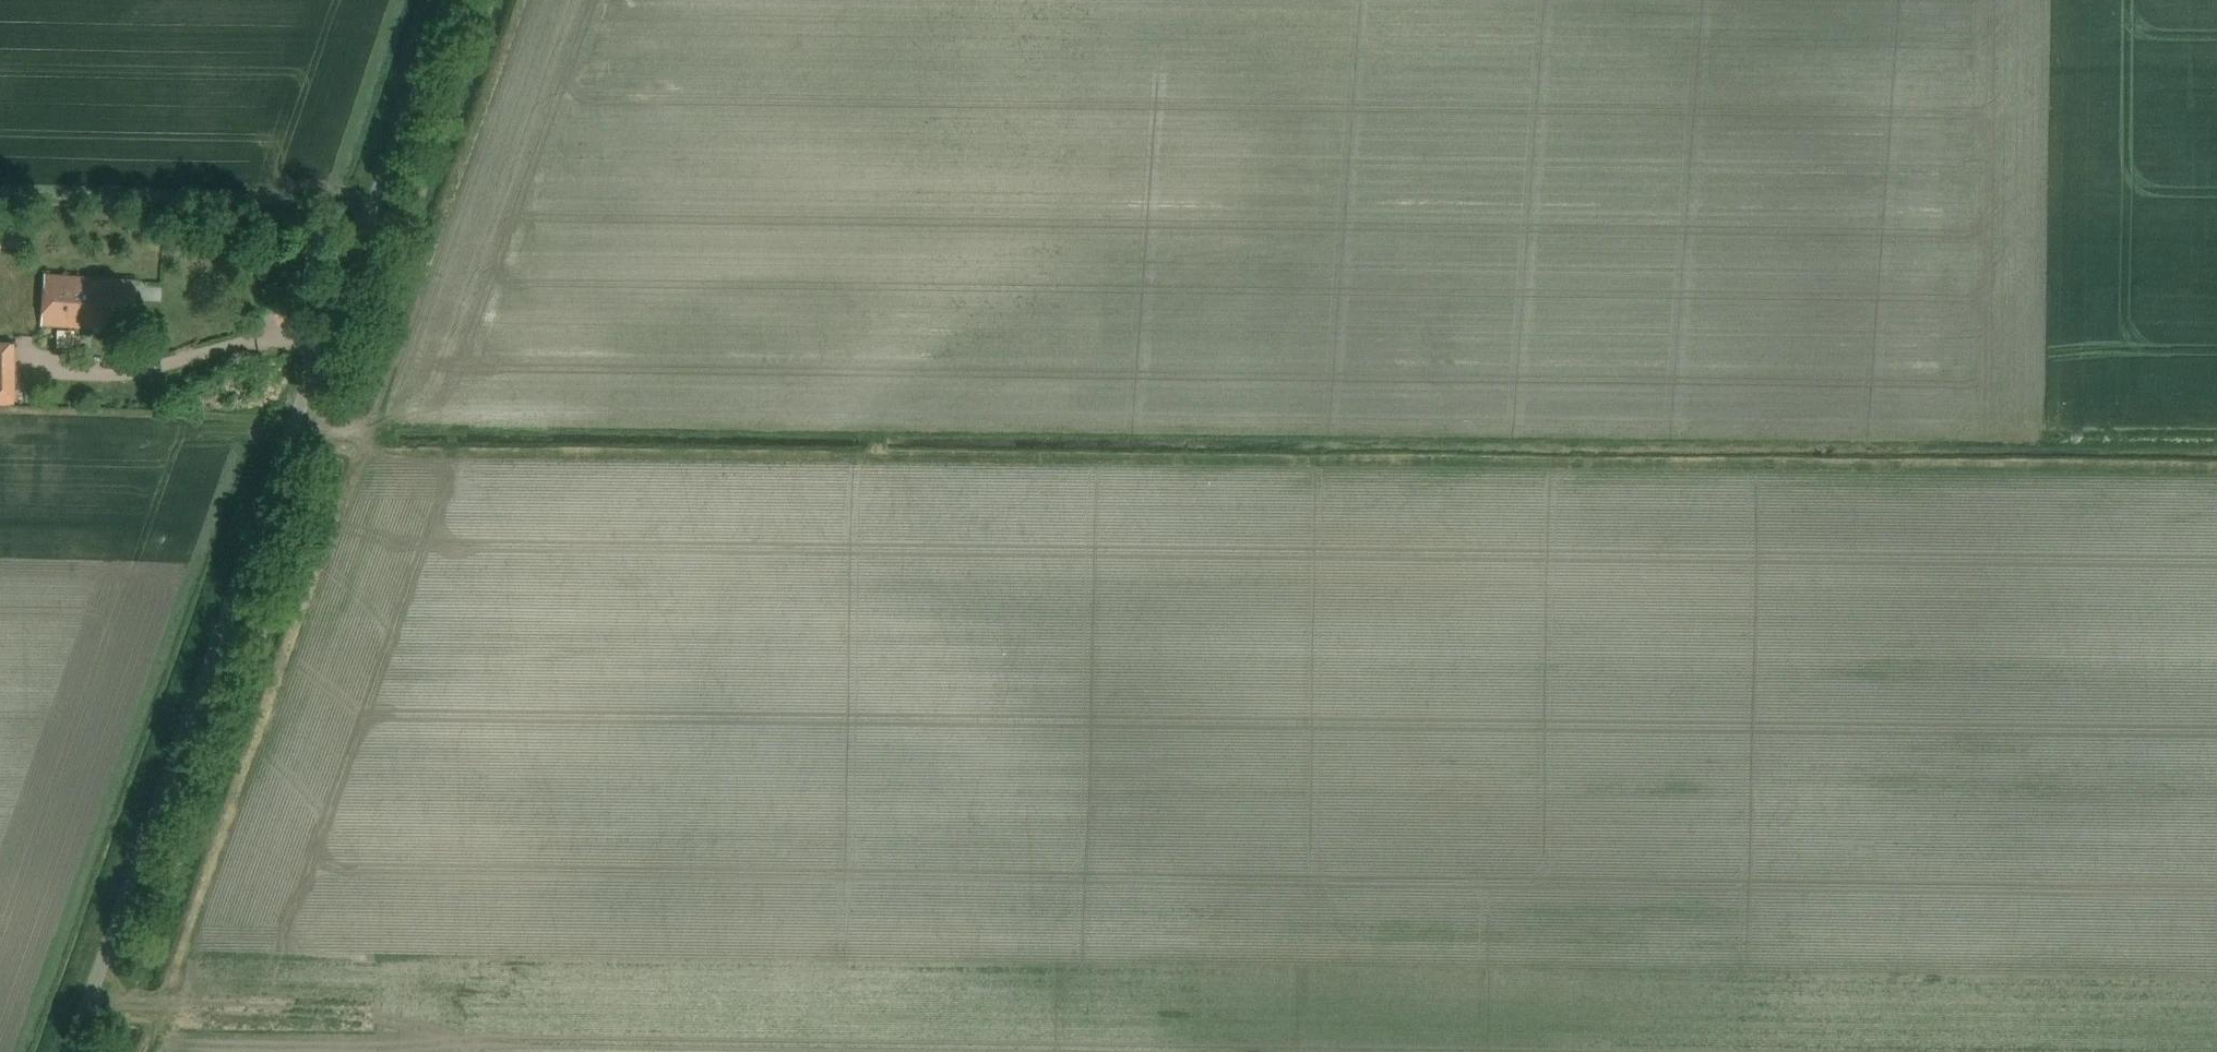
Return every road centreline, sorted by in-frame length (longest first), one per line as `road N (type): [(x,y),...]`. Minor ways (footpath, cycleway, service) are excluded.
road 1 (unclassified): [(66,1051),(450,0)]

